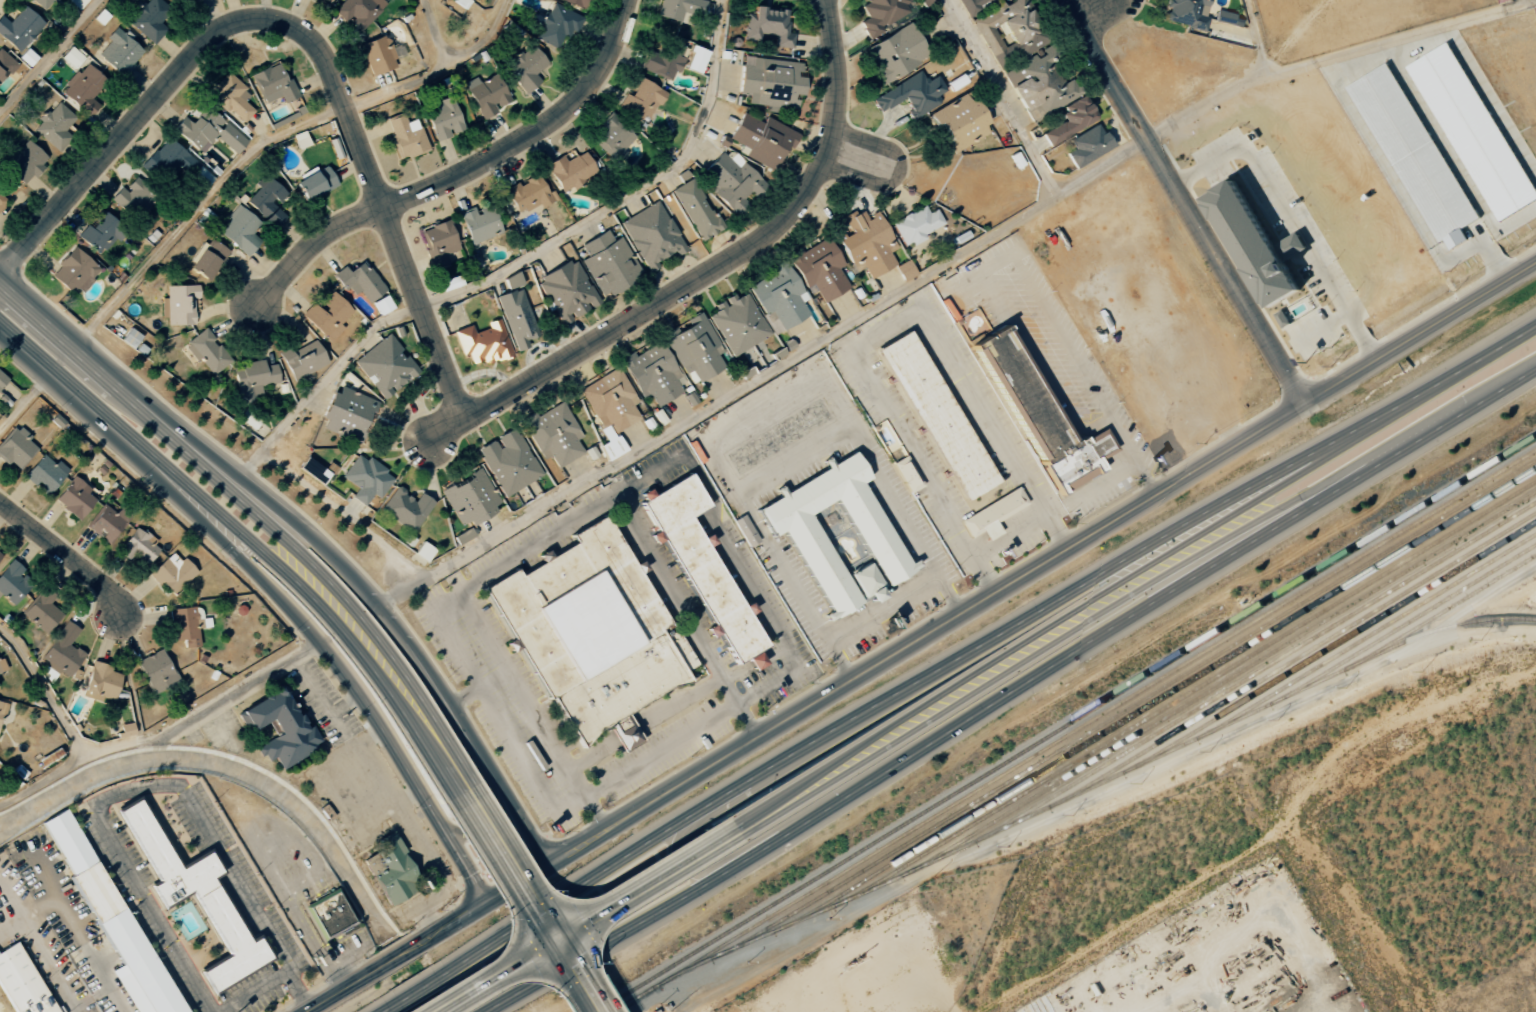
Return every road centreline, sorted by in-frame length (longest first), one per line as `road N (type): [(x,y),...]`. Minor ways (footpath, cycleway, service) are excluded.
road 1 (tertiary): [(419,943),(1535,262)]
road 2 (primary): [(1535,326),(730,791),(438,978)]
road 3 (primary): [(481,1011),(743,861),(1535,369)]
road 4 (residential): [(0,270),(214,39),(237,25),(282,25),(305,37),(325,64),(465,418)]
road 5 (residential): [(425,440),(647,314),(792,211),(832,129),(825,0)]
road 6 (primary): [(1242,521),(731,833)]
road 7 (residential): [(259,304),(323,235),(474,166),(566,108),(596,72),(625,0)]
road 8 (residential): [(1304,404),(1063,0)]
road 9 (primary): [(15,339),(28,363),(325,650)]
road 10 (primary): [(406,644),(289,515),(143,396),(89,365)]
road 11 (primary): [(15,339),(265,555),(285,557)]
road 12 (primary): [(731,833),(433,1011)]
road 13 (primary): [(325,650),(486,903)]
road 14 (primary): [(285,557),(369,647),(460,793)]
road 15 (primary): [(285,557),(279,533),(89,365)]
road 16 (primary): [(547,866),(406,644)]
road 17 (primary): [(460,793),(595,1011)]
road 18 (trunk): [(1242,521),(1263,519),(1465,412)]
road 19 (trunk): [(1394,410),(1252,503),(1242,521)]
road 20 (residential): [(119,614),(102,581),(0,498)]
road 21 (primary): [(696,812),(682,841),(689,859),(720,863),(761,850)]

